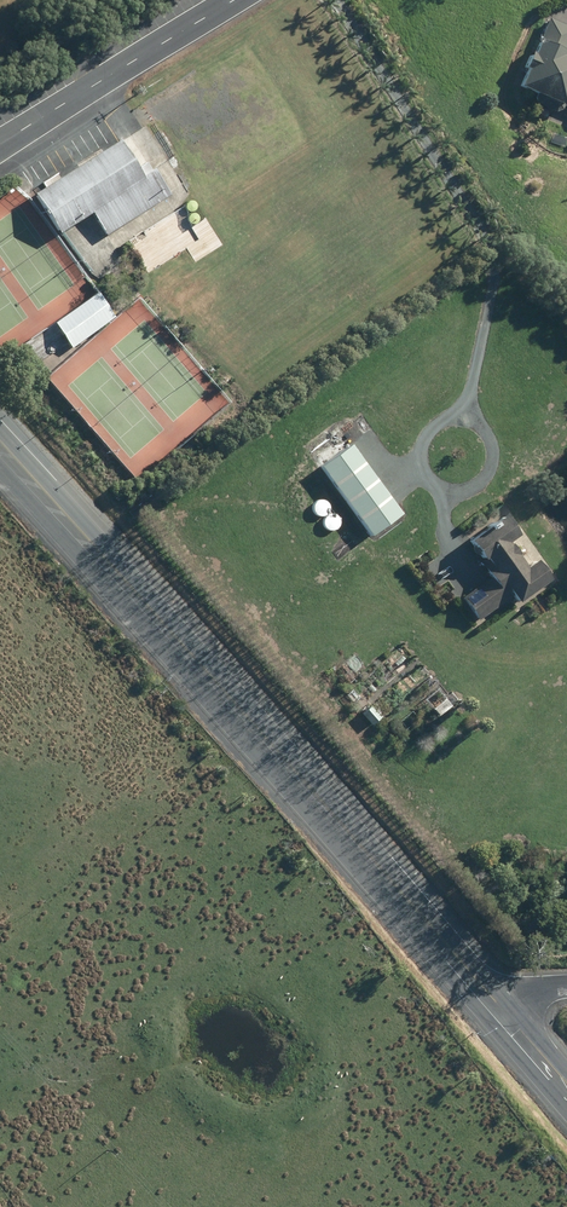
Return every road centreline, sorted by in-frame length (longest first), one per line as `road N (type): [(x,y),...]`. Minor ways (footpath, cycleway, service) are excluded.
road 1 (primary): [(0,442),(506,1010)]
road 2 (tertiary): [(237,0),(0,149)]

